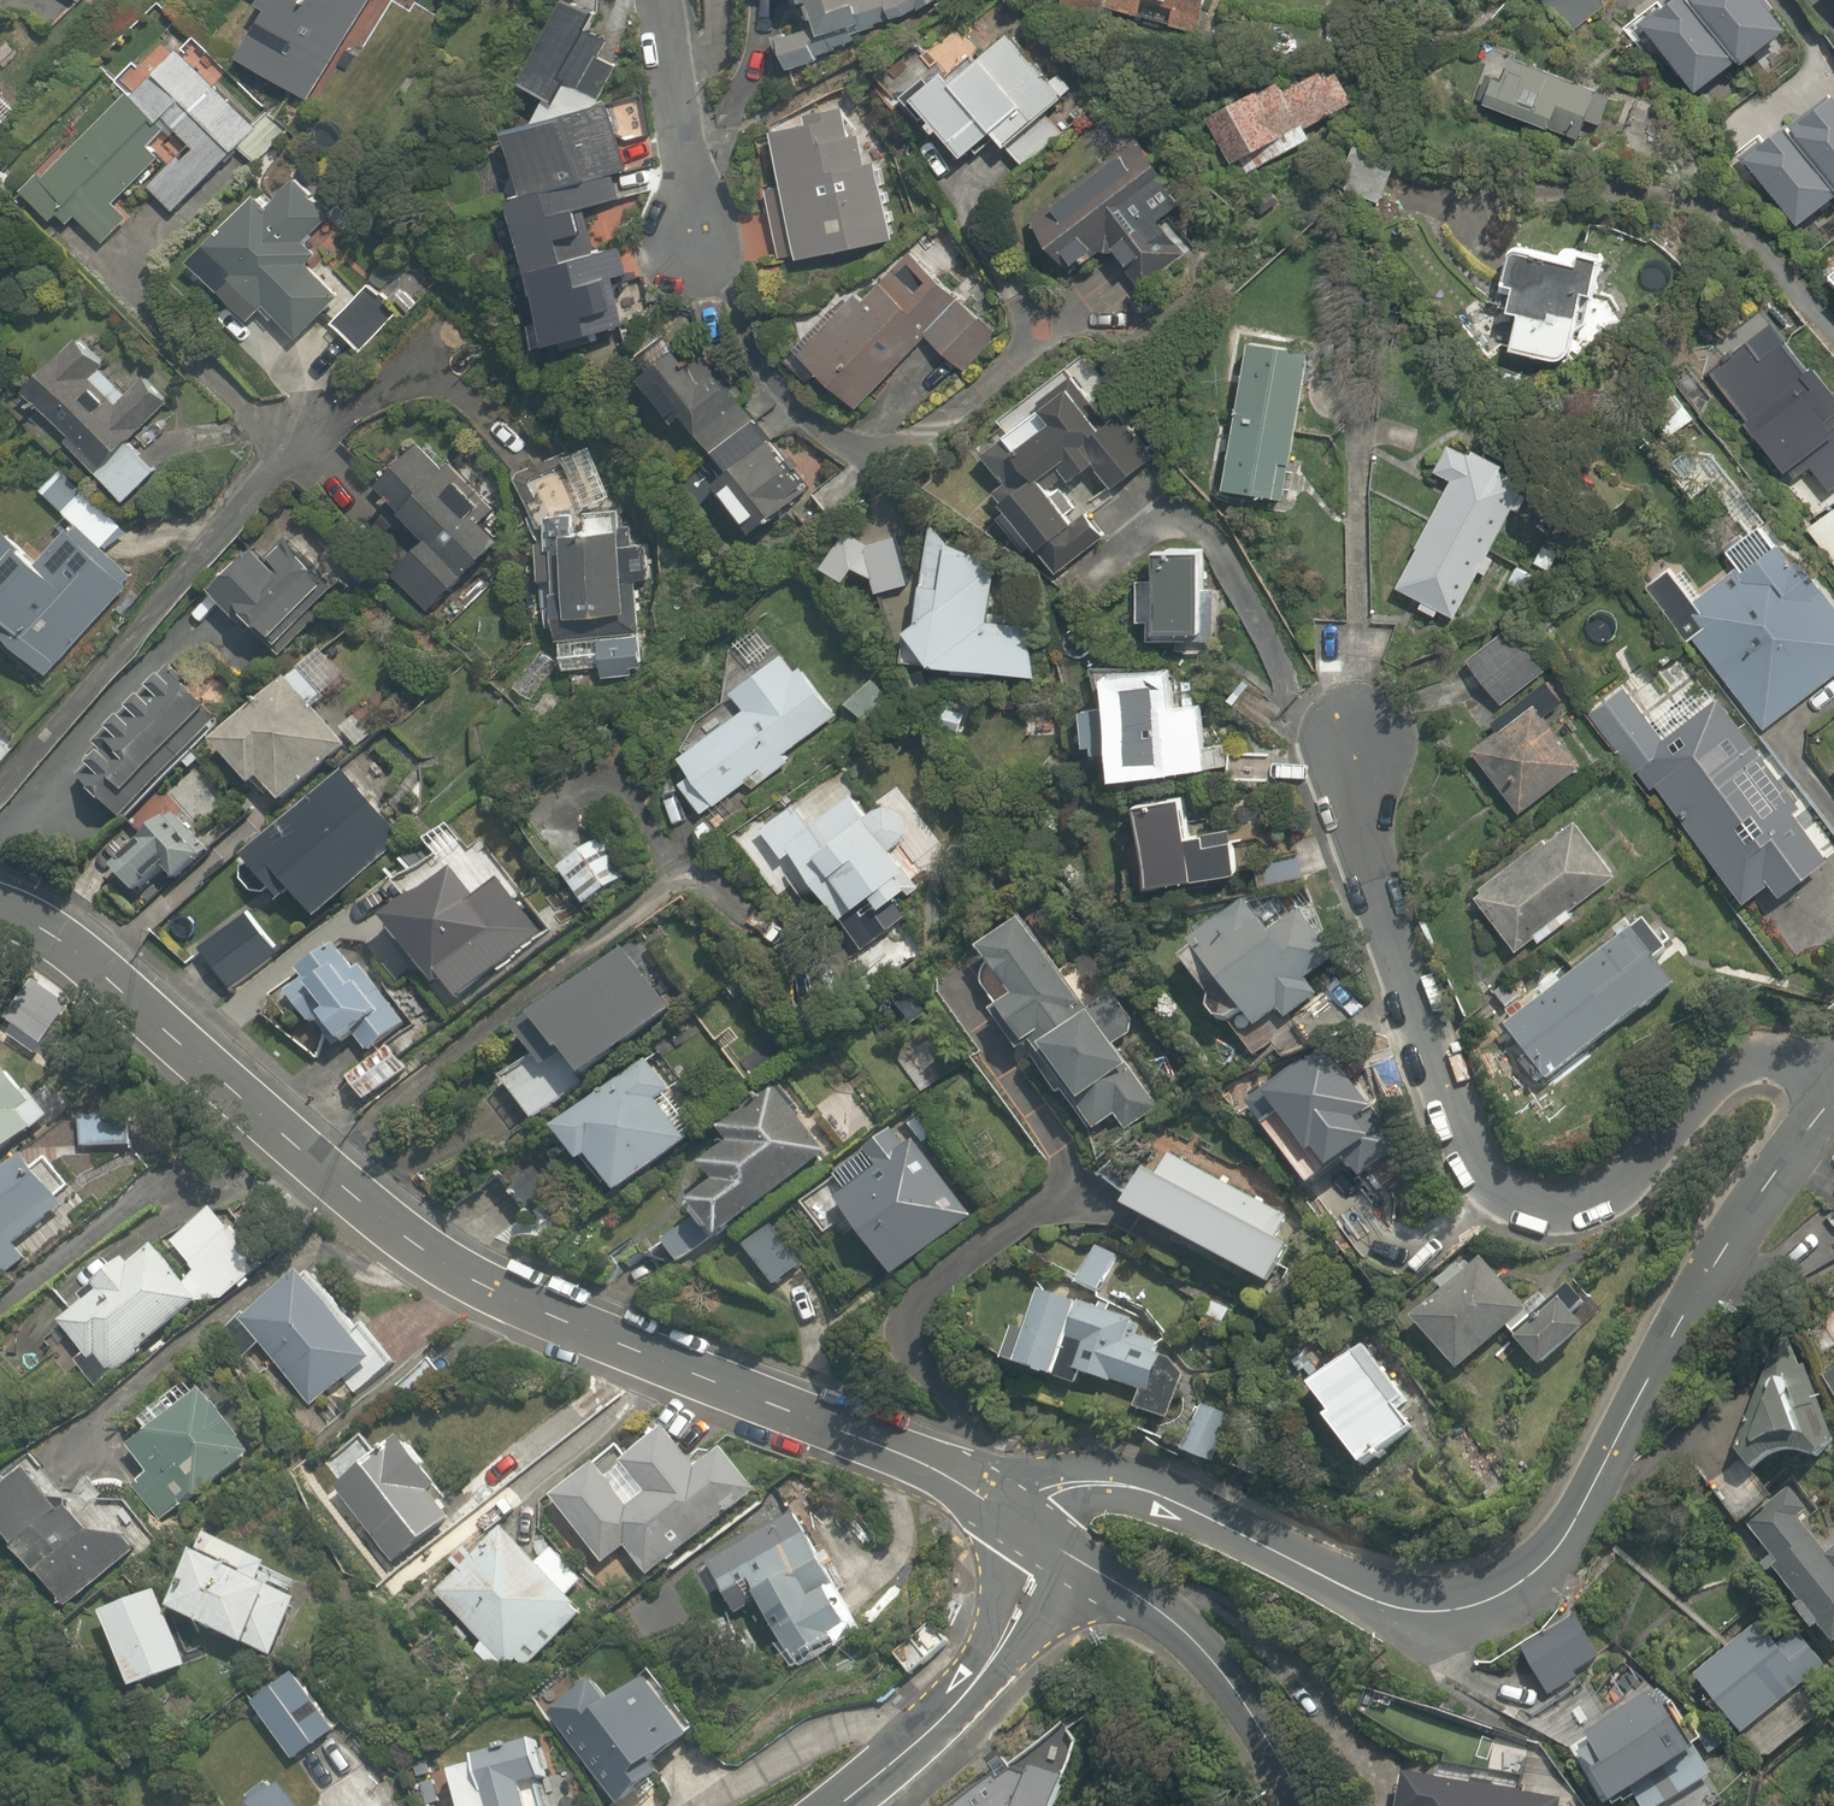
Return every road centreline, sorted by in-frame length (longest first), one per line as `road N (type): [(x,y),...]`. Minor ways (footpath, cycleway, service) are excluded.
road 1 (residential): [(0,912),(46,931),(471,1283),(1014,1497)]
road 2 (residential): [(1014,1497),(1097,1480),(1159,1495),(1381,1603),(1443,1611),(1483,1603),(1562,1546),(1726,1247),(1833,1091)]
road 3 (residential): [(1833,1065),(1740,1071),(1603,1197),(1544,1211),(1513,1199),(1476,1156),(1396,941),(1353,727)]
road 4 (residential): [(427,372),(297,436),(0,779)]
road 5 (residential): [(1056,1559),(1160,1613),(1206,1656),(1304,1805)]
road 6 (residential): [(1056,1559),(969,1688),(838,1805)]
road 7 (residential): [(661,0),(693,248)]

